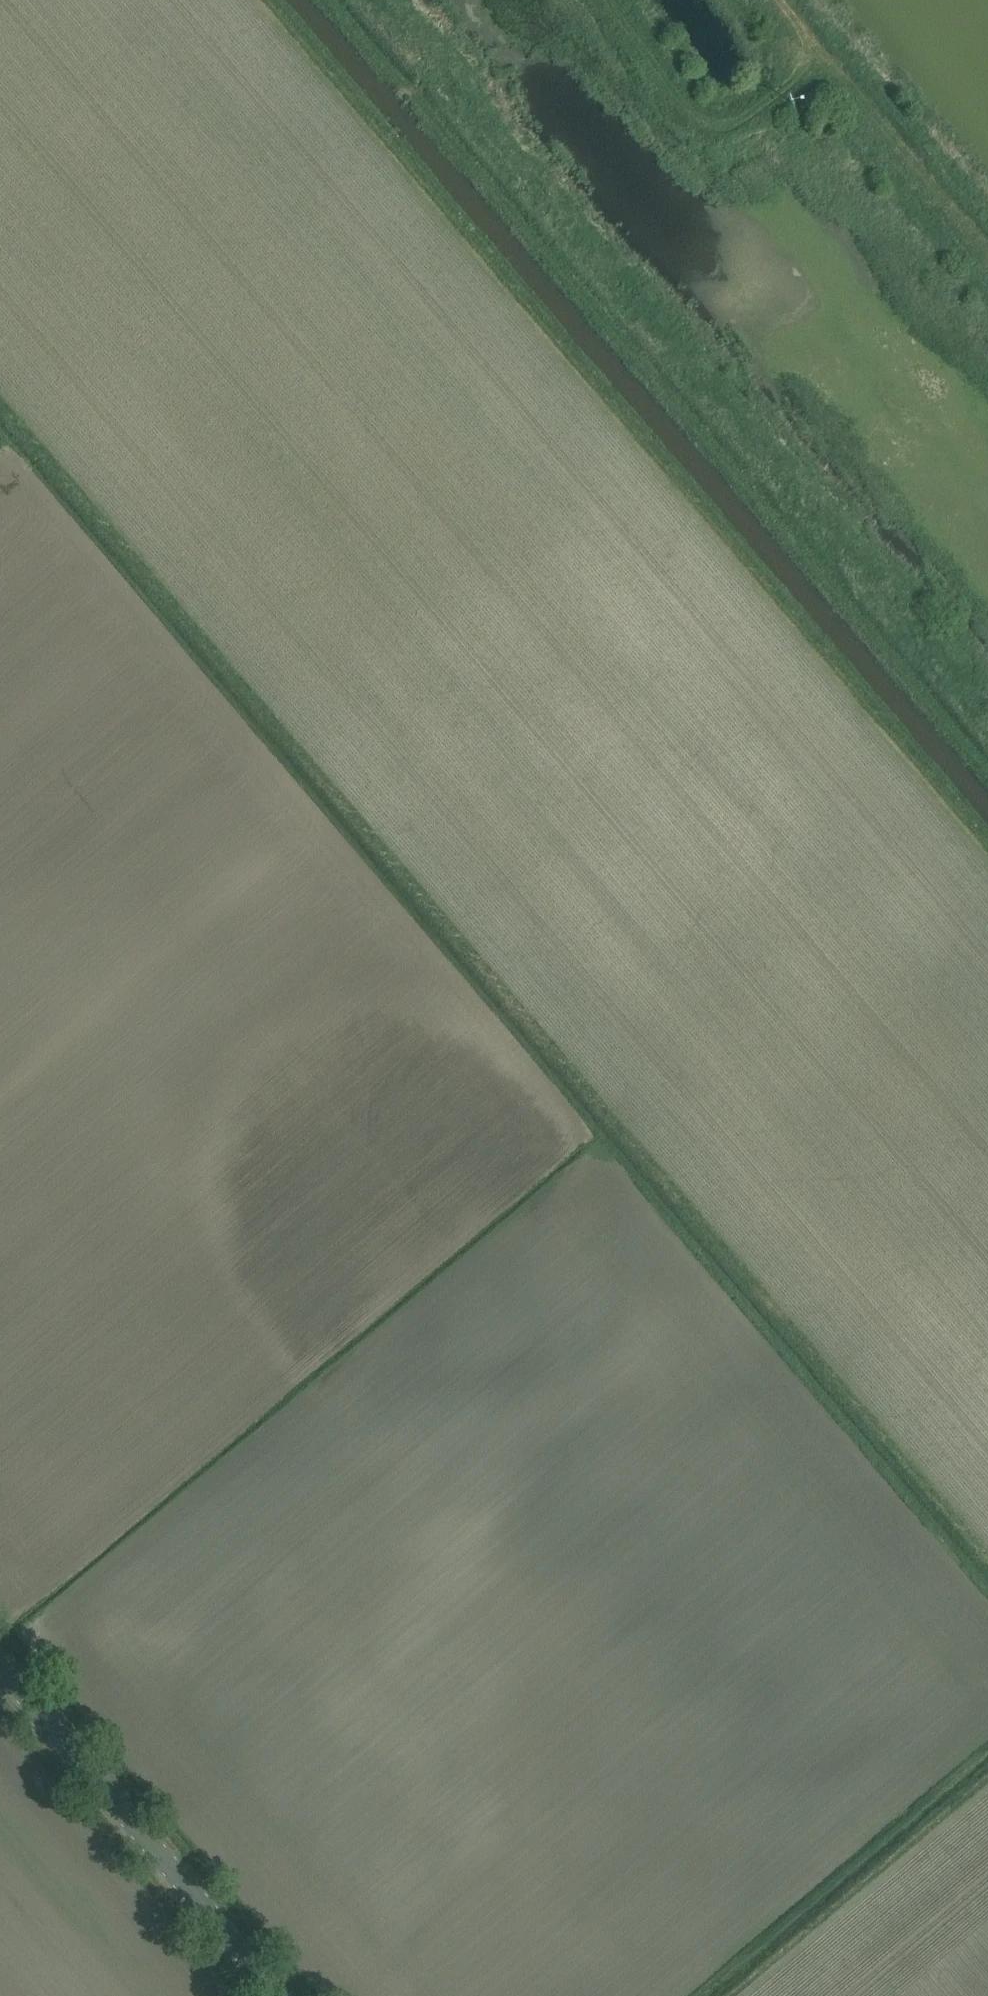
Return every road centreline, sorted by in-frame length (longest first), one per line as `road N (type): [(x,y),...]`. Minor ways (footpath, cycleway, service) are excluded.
road 1 (tertiary): [(278,1995),(0,1668)]

